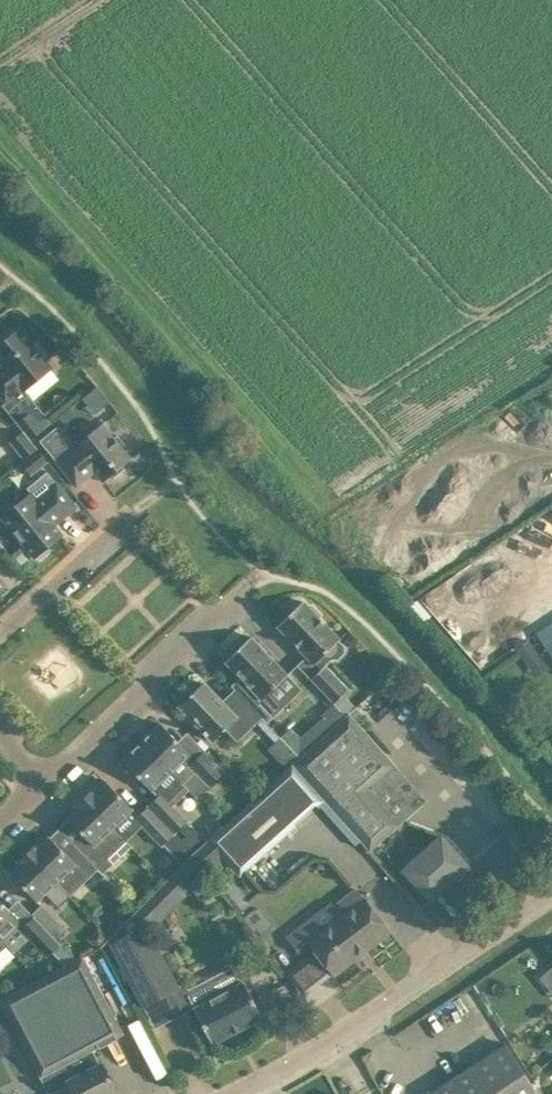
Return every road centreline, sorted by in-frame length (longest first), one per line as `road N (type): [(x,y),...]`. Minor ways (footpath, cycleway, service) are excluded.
road 1 (residential): [(237,1093),(334,1048),(551,893)]
road 2 (residential): [(55,791),(249,586)]
road 3 (residential): [(0,640),(130,515)]

